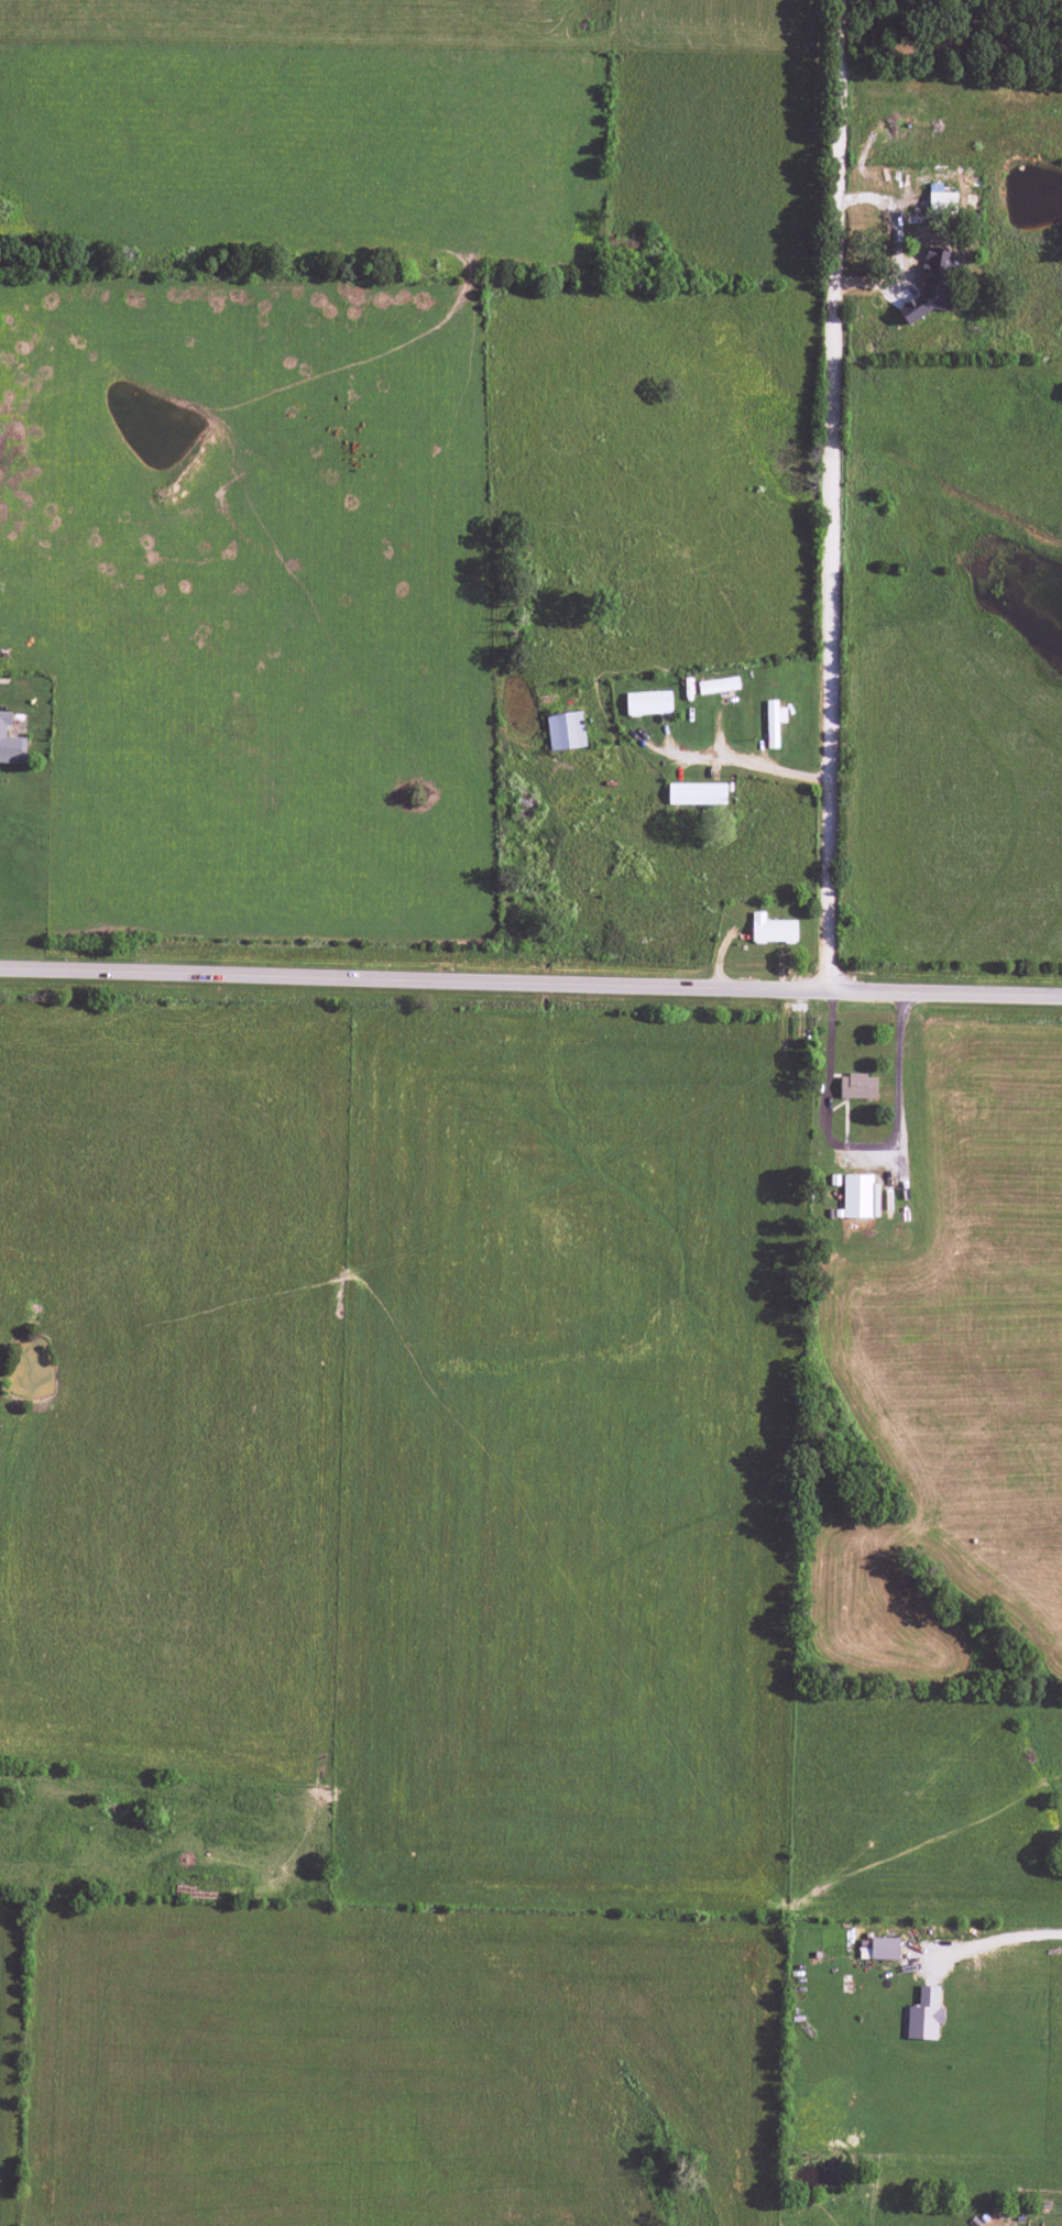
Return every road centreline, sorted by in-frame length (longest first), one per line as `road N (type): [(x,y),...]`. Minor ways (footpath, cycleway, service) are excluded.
road 1 (secondary): [(1061,993),(0,964)]
road 2 (residential): [(835,987),(830,922),(845,0)]

